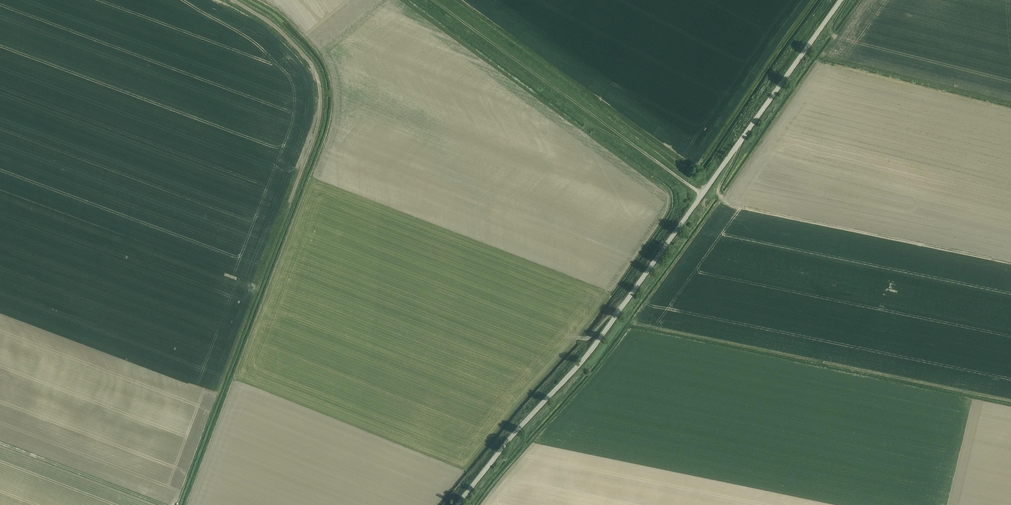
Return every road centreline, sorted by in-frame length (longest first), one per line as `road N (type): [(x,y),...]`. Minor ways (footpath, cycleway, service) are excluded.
road 1 (unclassified): [(457,504),(595,345),(841,0)]
road 2 (track): [(436,0),(702,195)]

